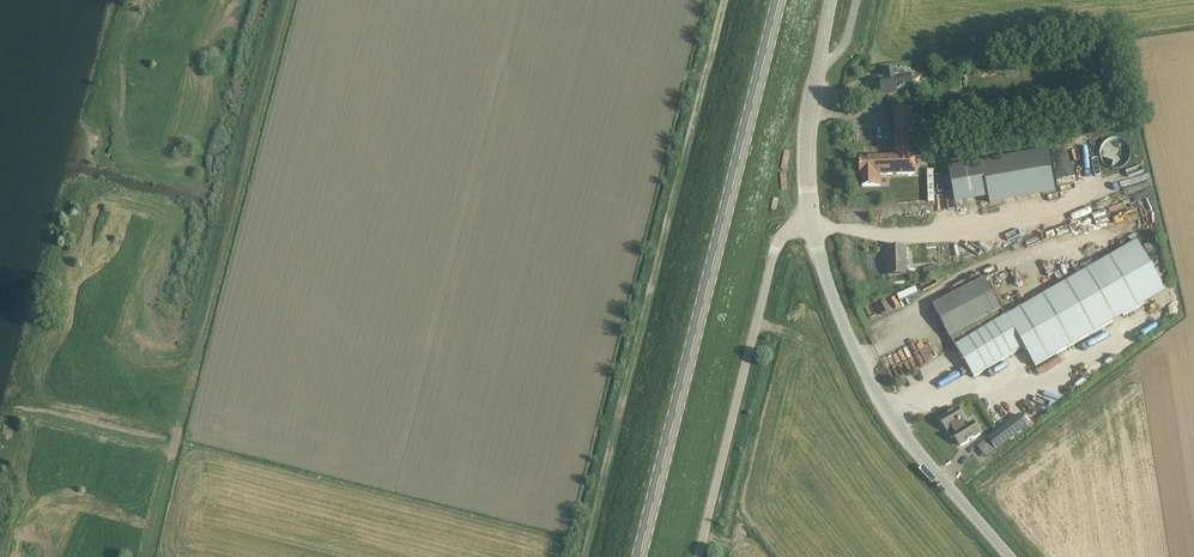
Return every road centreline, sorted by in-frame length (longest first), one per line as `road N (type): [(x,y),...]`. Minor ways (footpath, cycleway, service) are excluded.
road 1 (track): [(722,0),(583,556)]
road 2 (secondary): [(636,556),(775,0)]
road 3 (unclassified): [(1007,556),(902,437),(874,392),(843,328),(809,224)]
road 4 (unclassified): [(697,556),(774,249),(787,232),(809,224)]
road 5 (unclassified): [(809,224),(808,128),(831,0)]

